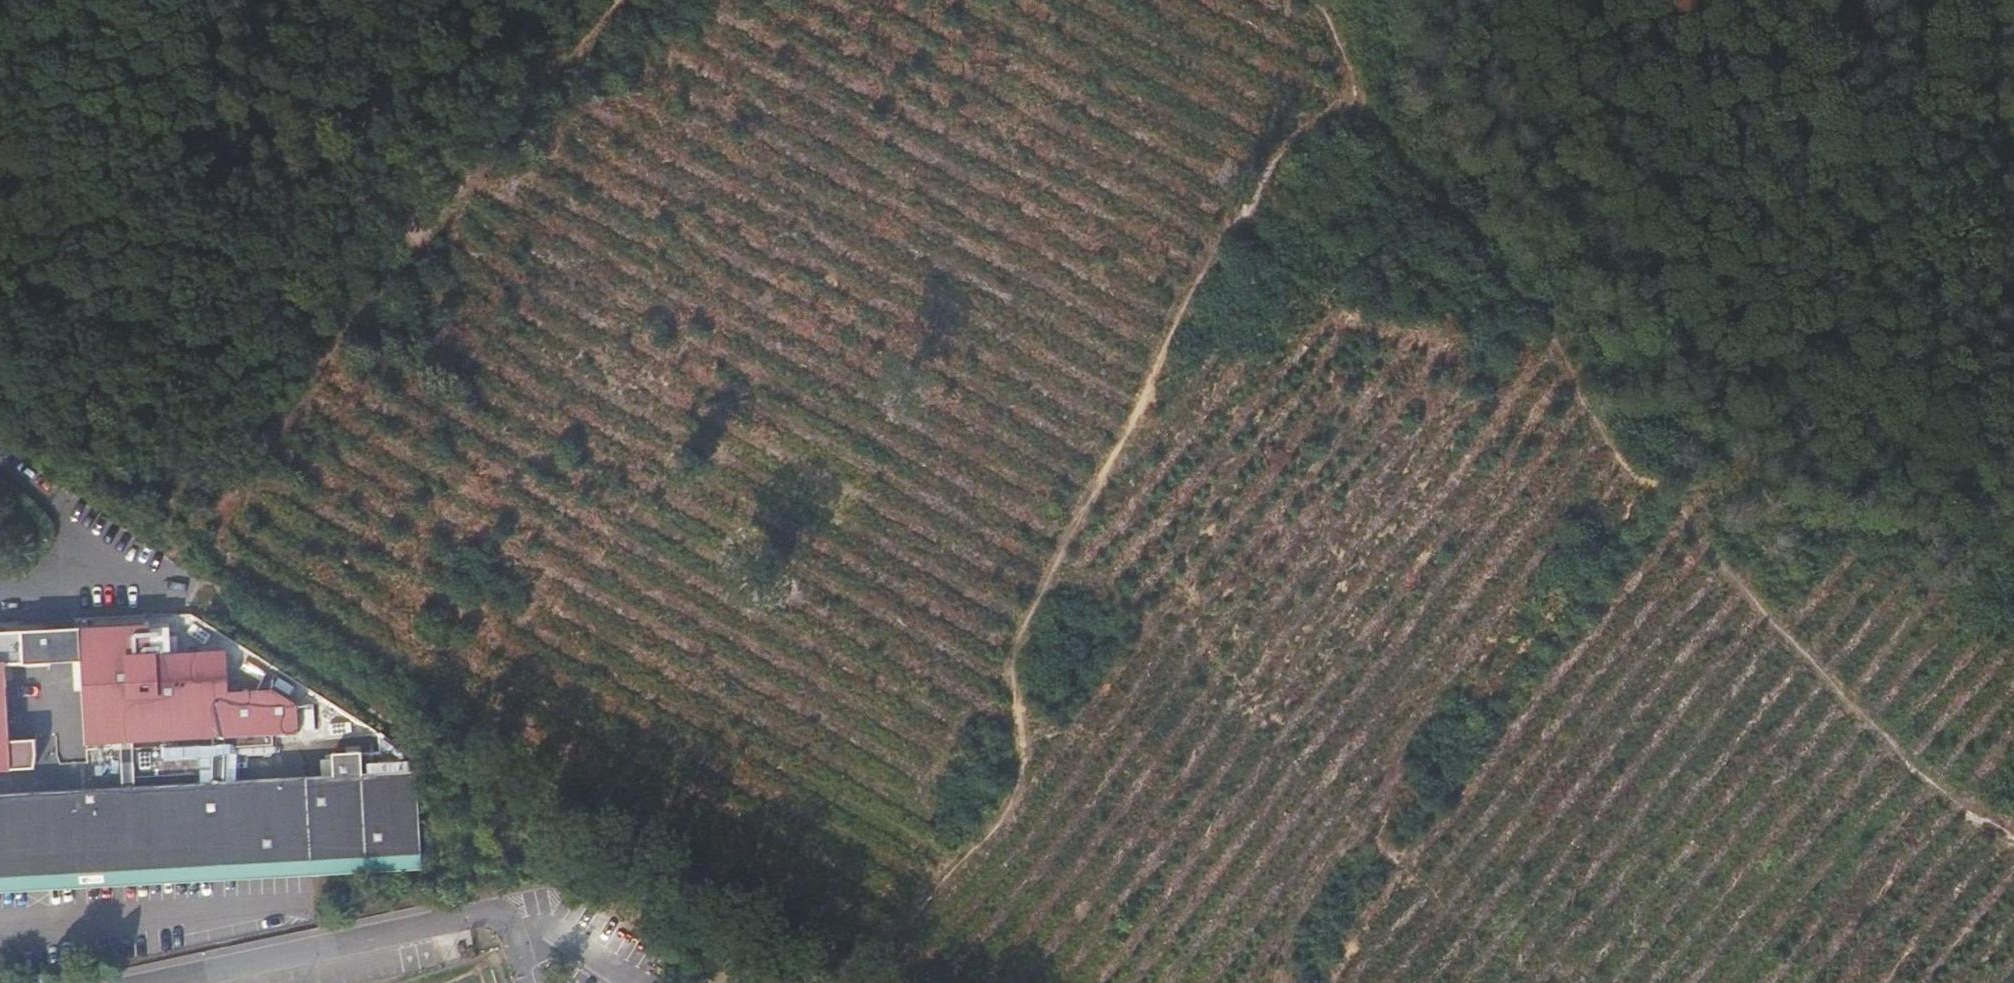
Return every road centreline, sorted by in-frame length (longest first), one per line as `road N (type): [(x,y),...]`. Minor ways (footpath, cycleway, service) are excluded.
road 1 (track): [(917,982),(874,954),(505,784),(51,493)]

